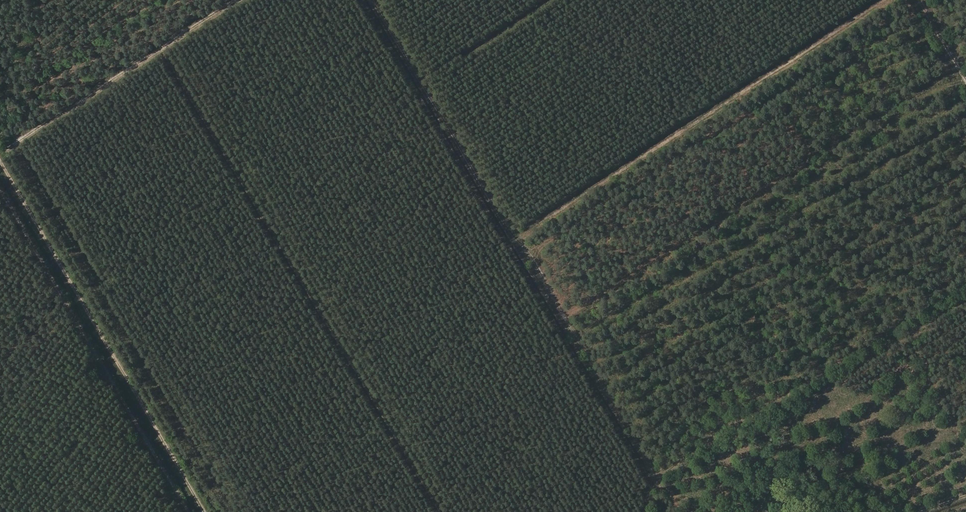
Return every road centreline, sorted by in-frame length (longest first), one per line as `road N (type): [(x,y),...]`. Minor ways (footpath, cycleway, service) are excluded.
road 1 (track): [(378,0),(642,439),(661,477),(648,511)]
road 2 (track): [(164,47),(448,511)]
road 3 (track): [(206,511),(0,161)]
road 4 (track): [(0,147),(237,0)]

